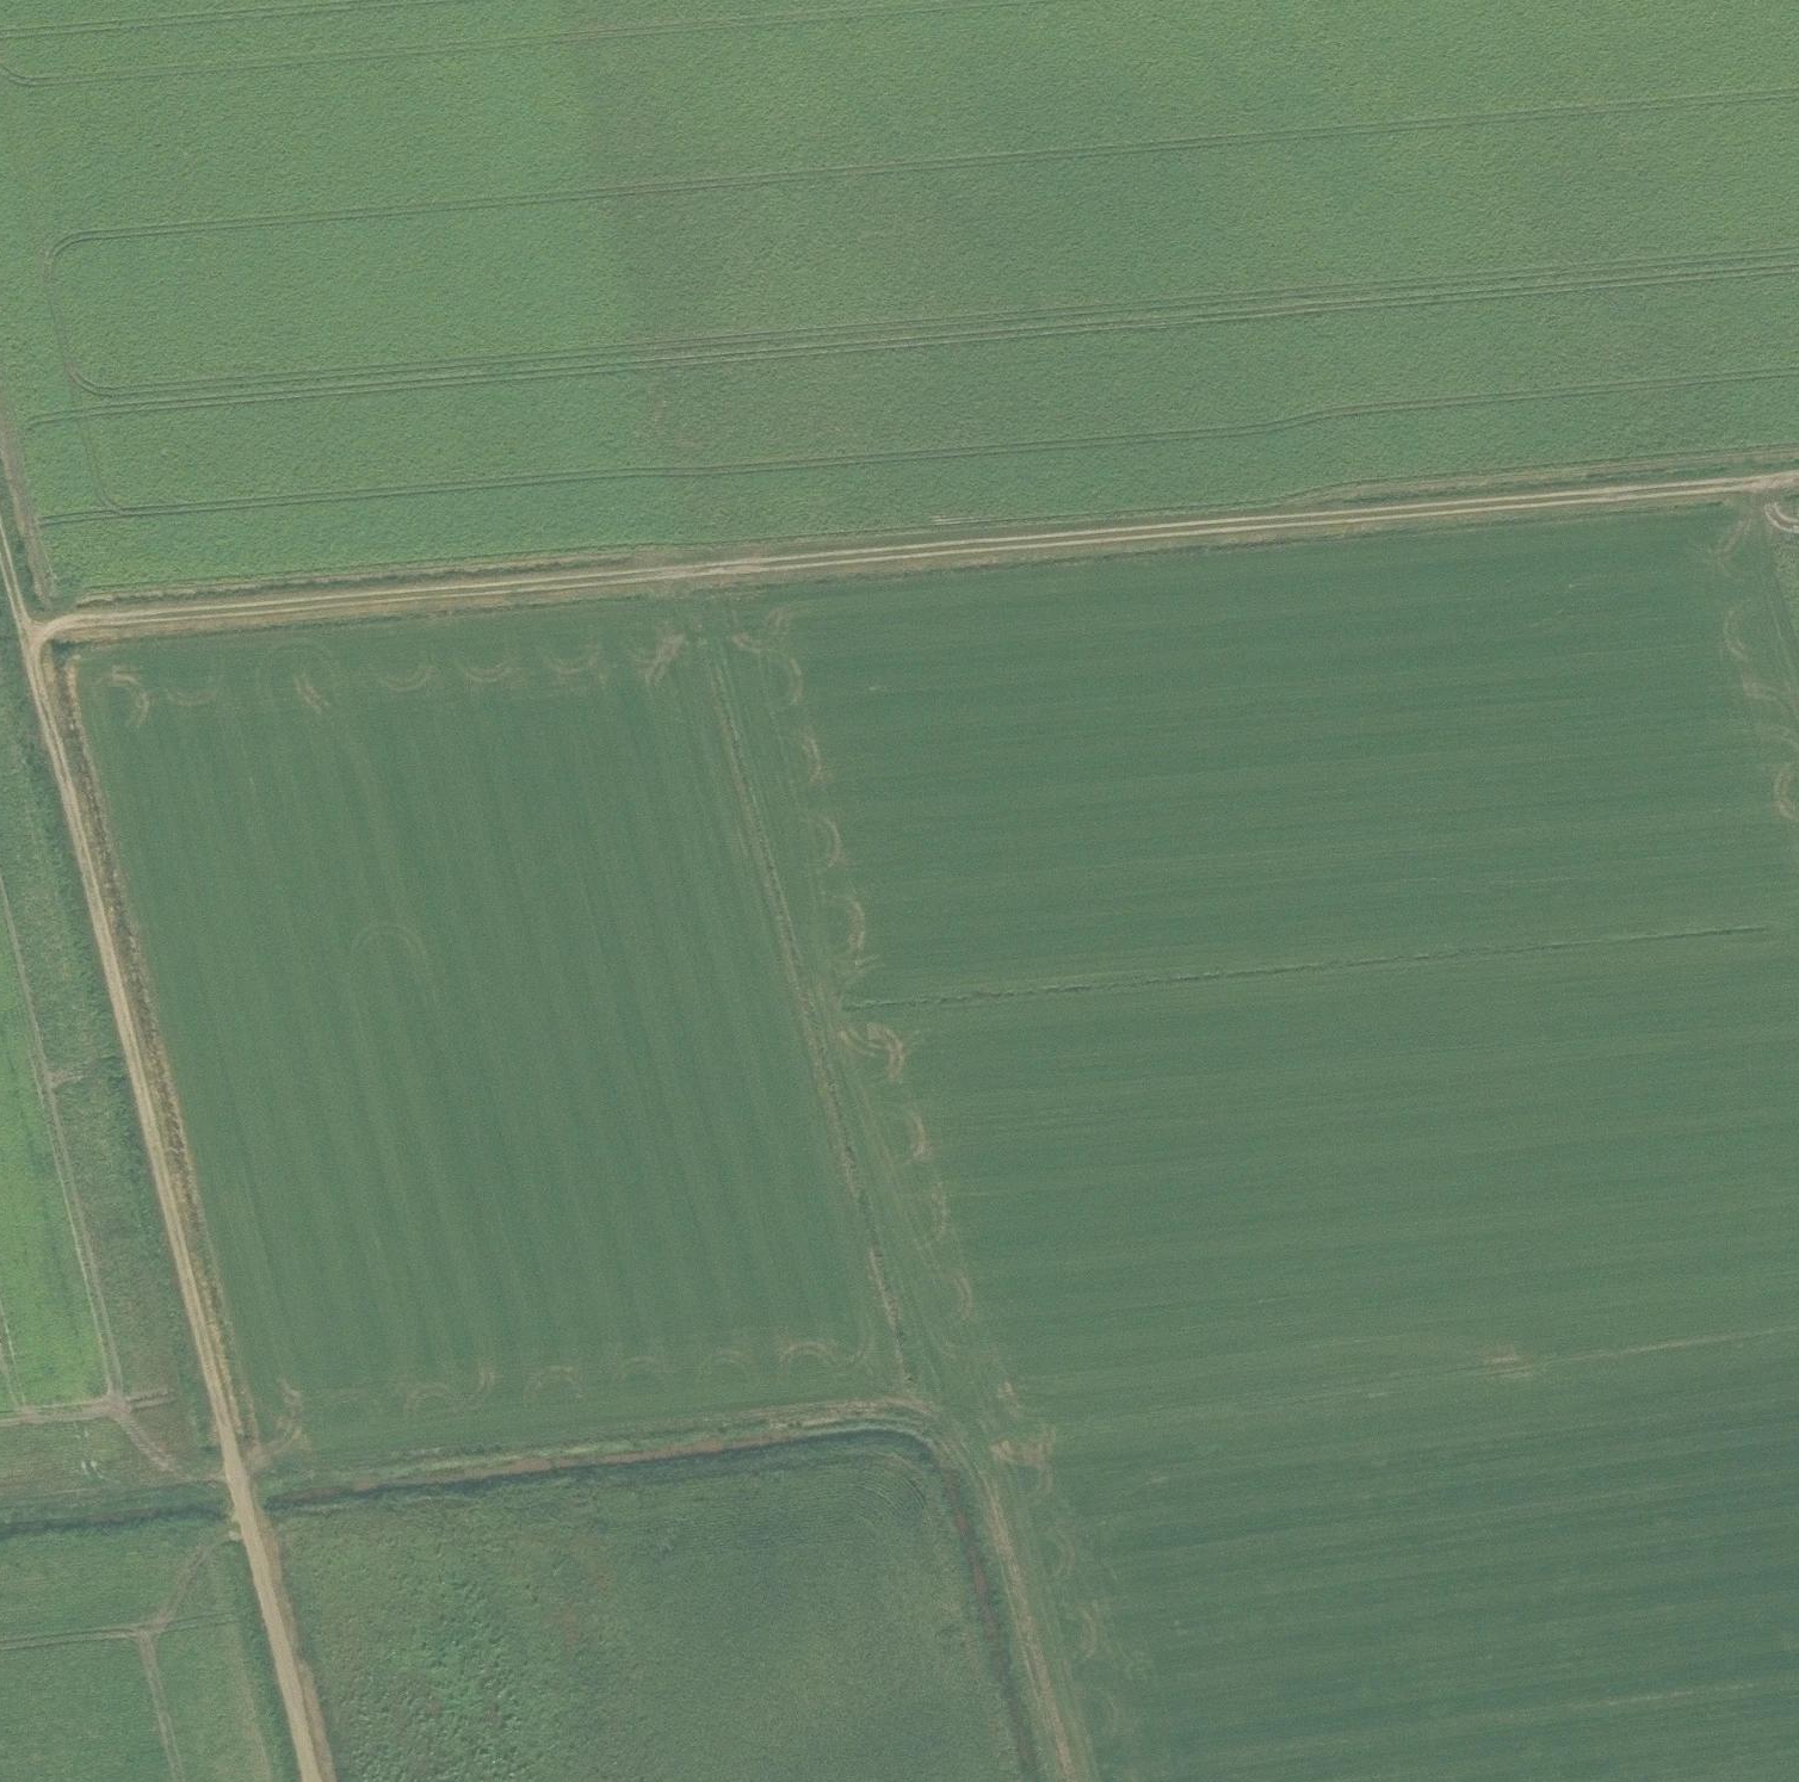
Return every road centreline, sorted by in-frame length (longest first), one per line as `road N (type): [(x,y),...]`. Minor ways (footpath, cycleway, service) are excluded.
road 1 (track): [(1798,478),(28,634)]
road 2 (track): [(28,634),(313,1781)]

